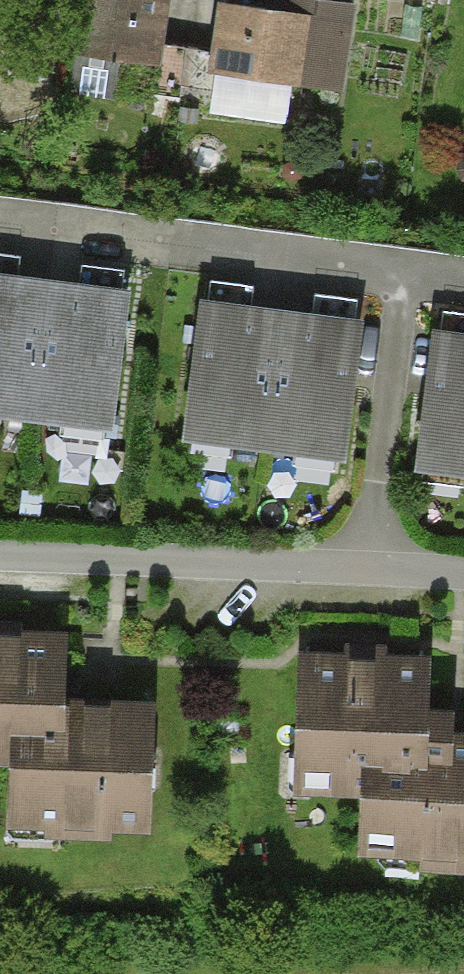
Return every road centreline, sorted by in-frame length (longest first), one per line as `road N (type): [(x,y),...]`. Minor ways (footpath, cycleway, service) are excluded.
road 1 (residential): [(407,270),(0,221)]
road 2 (residential): [(369,569),(0,554)]
road 3 (residential): [(369,569),(407,270)]

